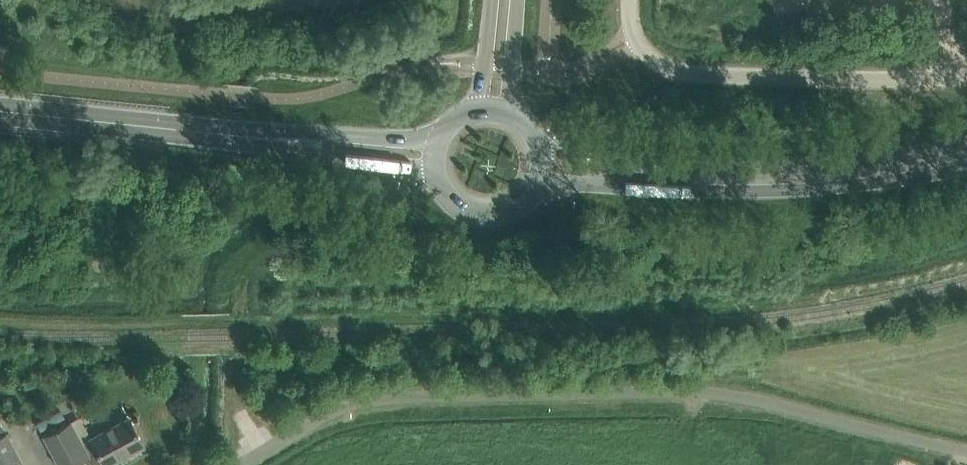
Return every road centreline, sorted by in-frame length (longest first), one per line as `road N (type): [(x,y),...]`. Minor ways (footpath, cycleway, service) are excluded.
road 1 (unclassified): [(966,450),(716,389),(391,398),(325,411),(232,464)]
road 2 (secondary): [(533,187),(832,187),(966,168)]
road 3 (secondary): [(966,145),(794,167),(627,164),(540,152)]
road 4 (unclassified): [(966,74),(669,70),(633,38),(630,0)]
road 5 (secondary): [(264,139),(0,111)]
road 6 (secondary): [(439,140),(320,132),(264,139)]
road 7 (secondary): [(264,139),(316,157),(436,166)]
road 8 (secondary): [(436,166),(450,197),(482,212),(515,205),(533,187)]

